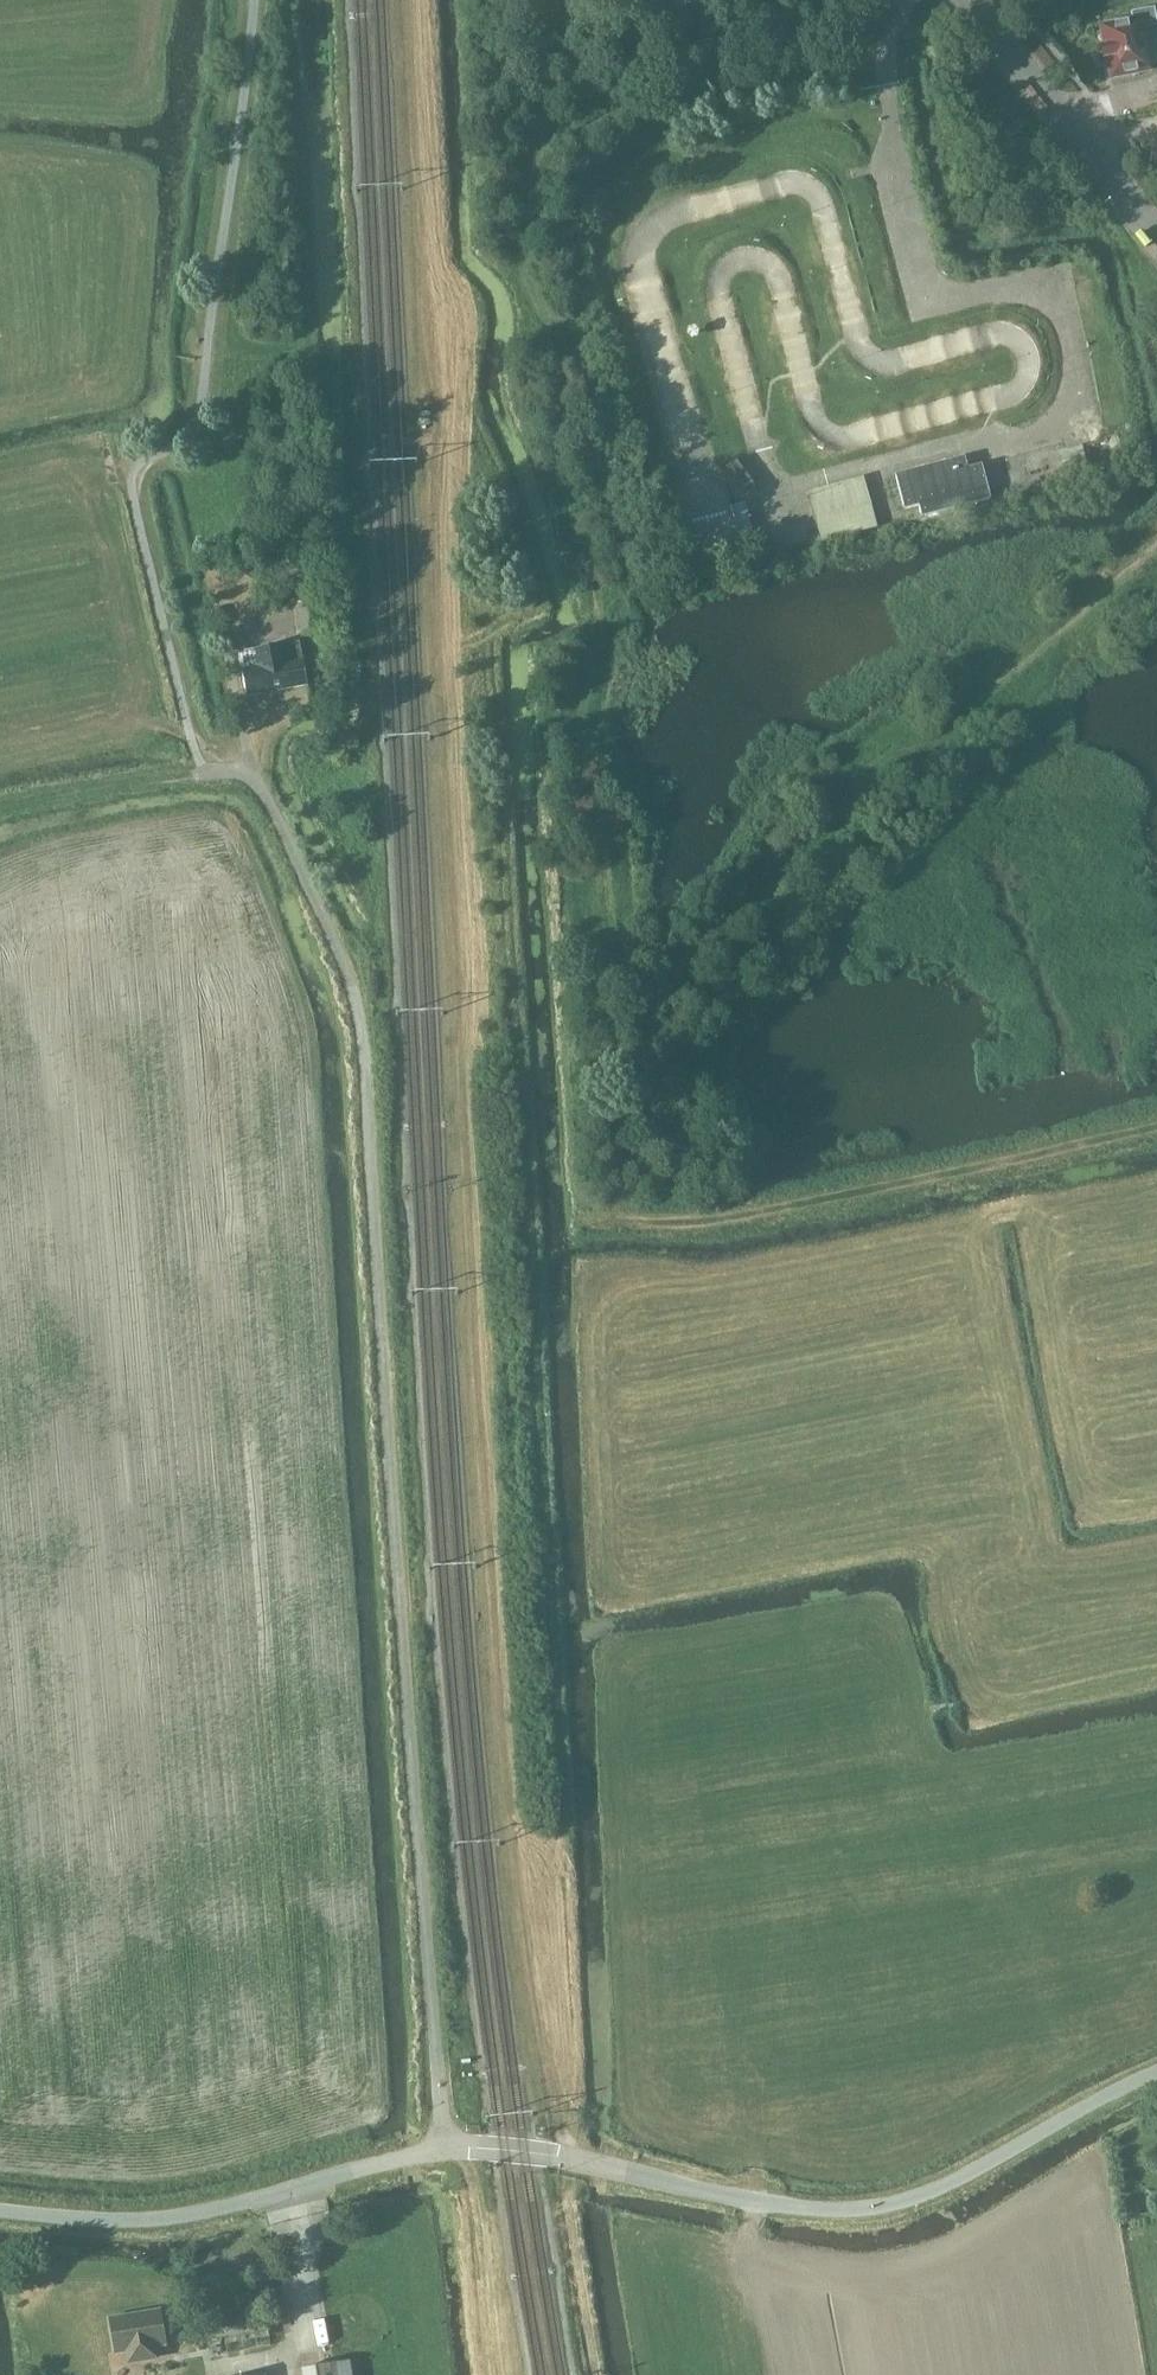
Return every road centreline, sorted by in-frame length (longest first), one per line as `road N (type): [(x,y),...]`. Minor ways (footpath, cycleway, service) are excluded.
road 1 (unclassified): [(444,2151),(360,1023),(337,949),(253,777)]
road 2 (unclassified): [(444,2151),(524,2152),(761,2203),(865,2209),(956,2179),(1156,2072)]
road 3 (residential): [(47,21),(84,216),(89,293),(69,571),(48,599),(0,614)]
road 4 (unclassified): [(0,2211),(111,2221),(189,2215),(444,2151)]
road 5 (unclassified): [(966,0),(1156,238)]
road 6 (track): [(0,811),(208,774)]

